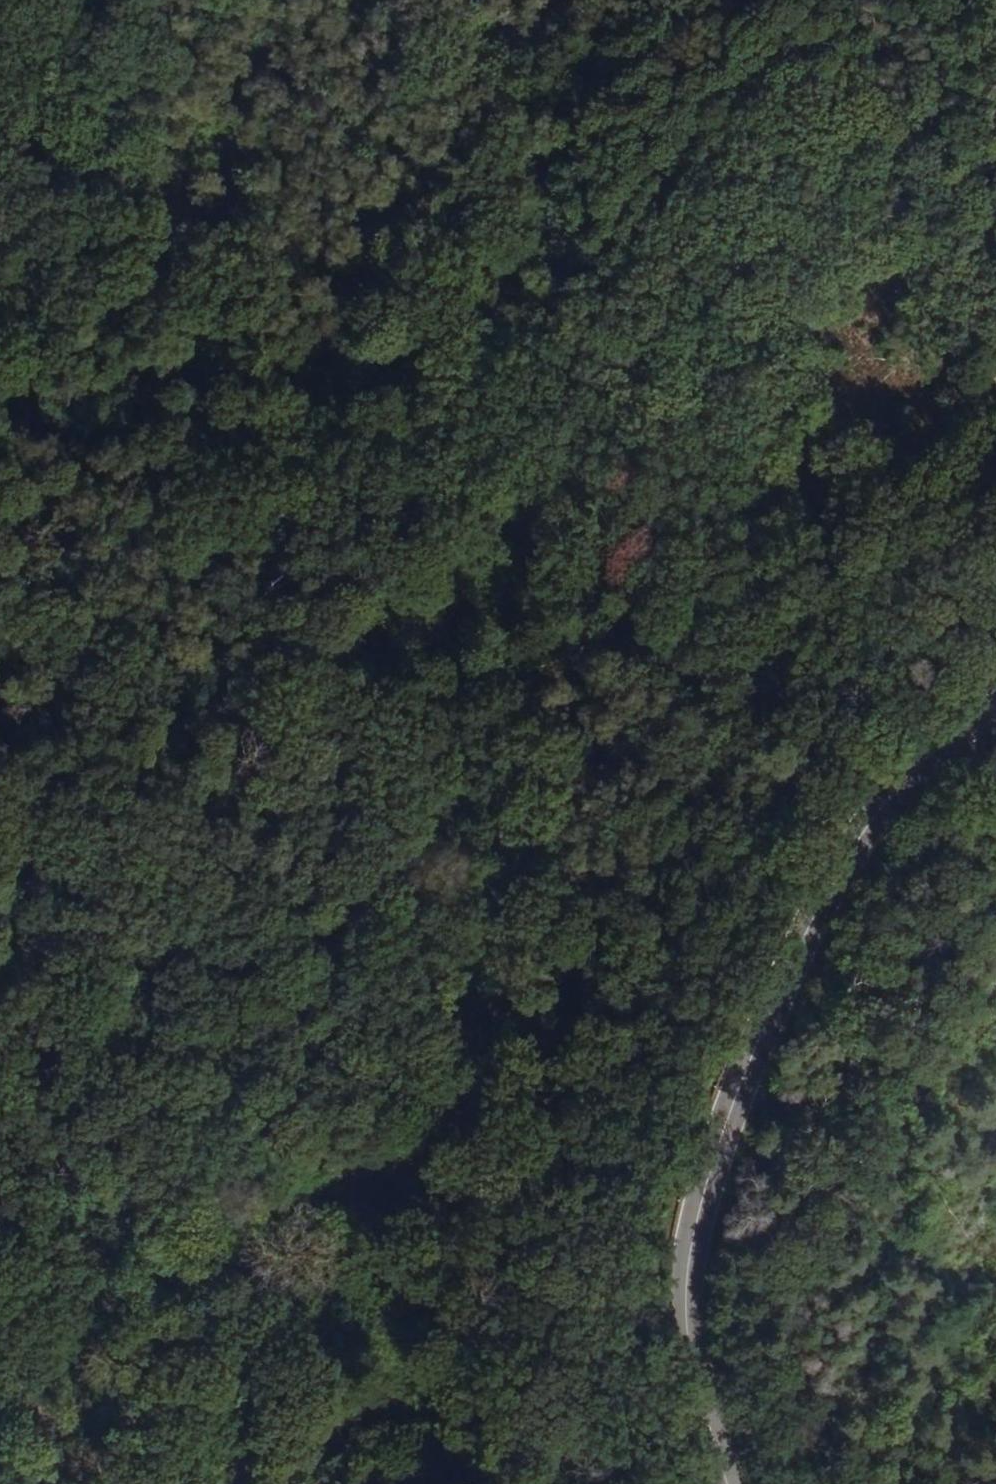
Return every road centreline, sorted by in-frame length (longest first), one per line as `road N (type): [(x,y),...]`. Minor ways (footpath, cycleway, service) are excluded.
road 1 (secondary): [(735,1483),(692,1359),(686,1304),(706,1182),(749,1064),(846,858),(932,751),(995,709)]

